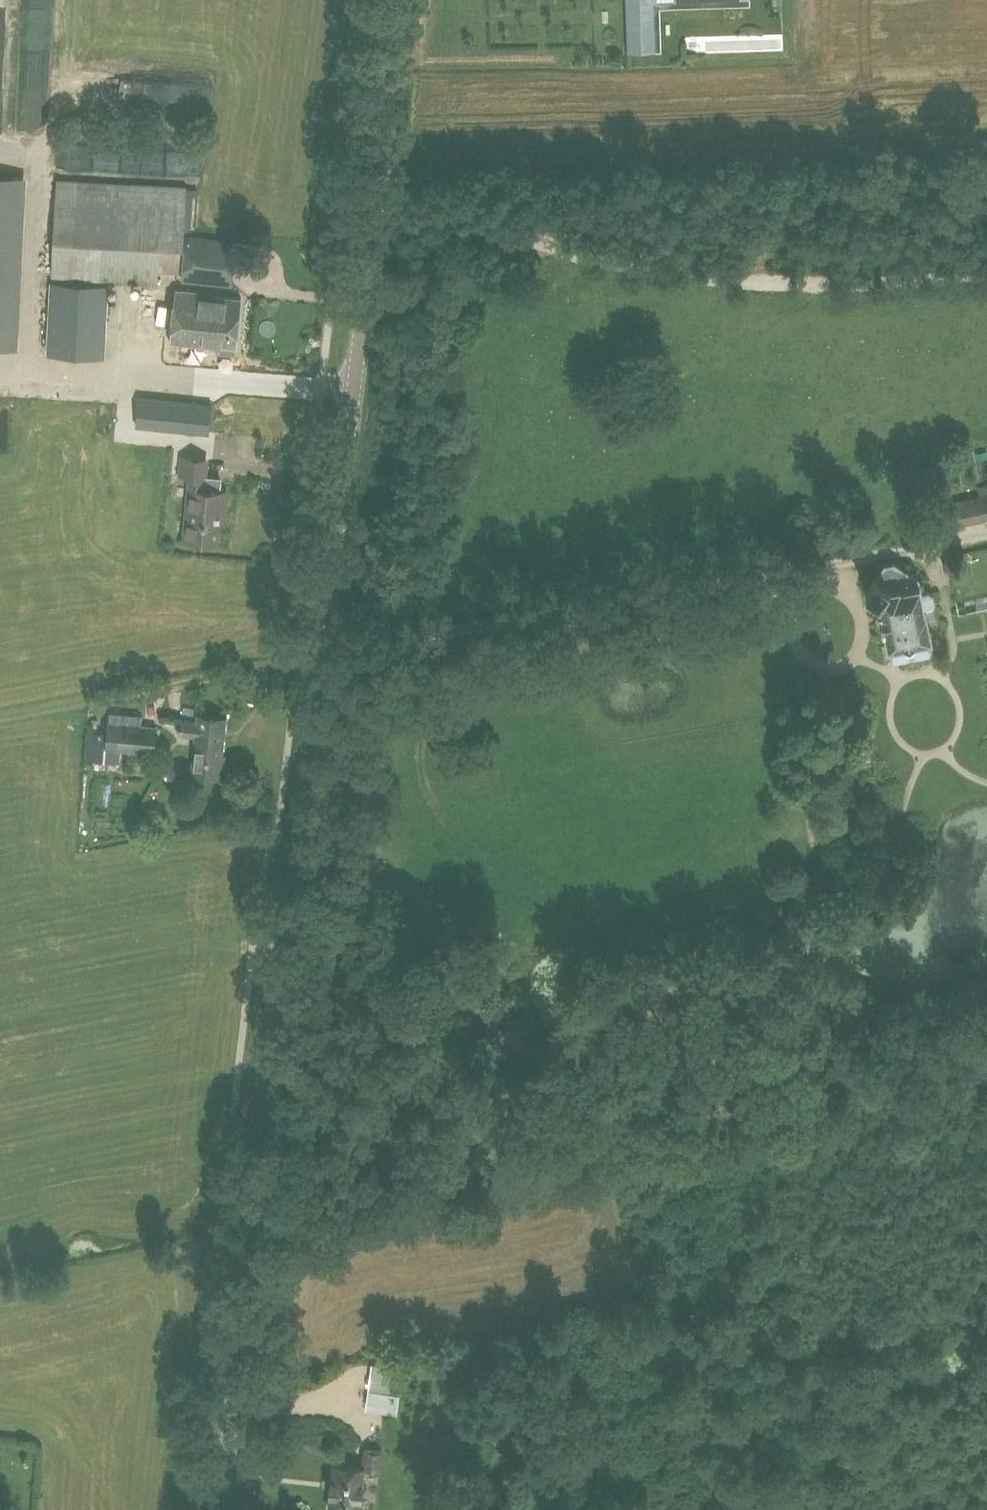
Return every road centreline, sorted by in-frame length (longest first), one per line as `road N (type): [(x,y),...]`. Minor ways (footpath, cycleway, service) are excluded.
road 1 (tertiary): [(223,1509),(327,665)]
road 2 (unclassified): [(327,665),(986,516)]
road 3 (tertiary): [(327,665),(402,0)]

